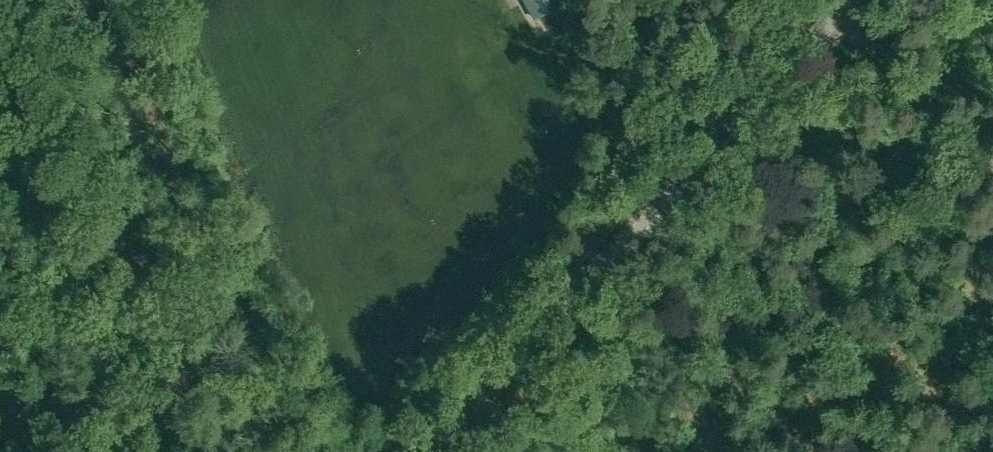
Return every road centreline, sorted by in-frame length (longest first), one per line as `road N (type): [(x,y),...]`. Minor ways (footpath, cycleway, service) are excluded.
road 1 (tertiary): [(439,451),(872,0)]
road 2 (unclassified): [(73,451),(0,250)]
road 3 (track): [(992,165),(928,93),(868,4)]

